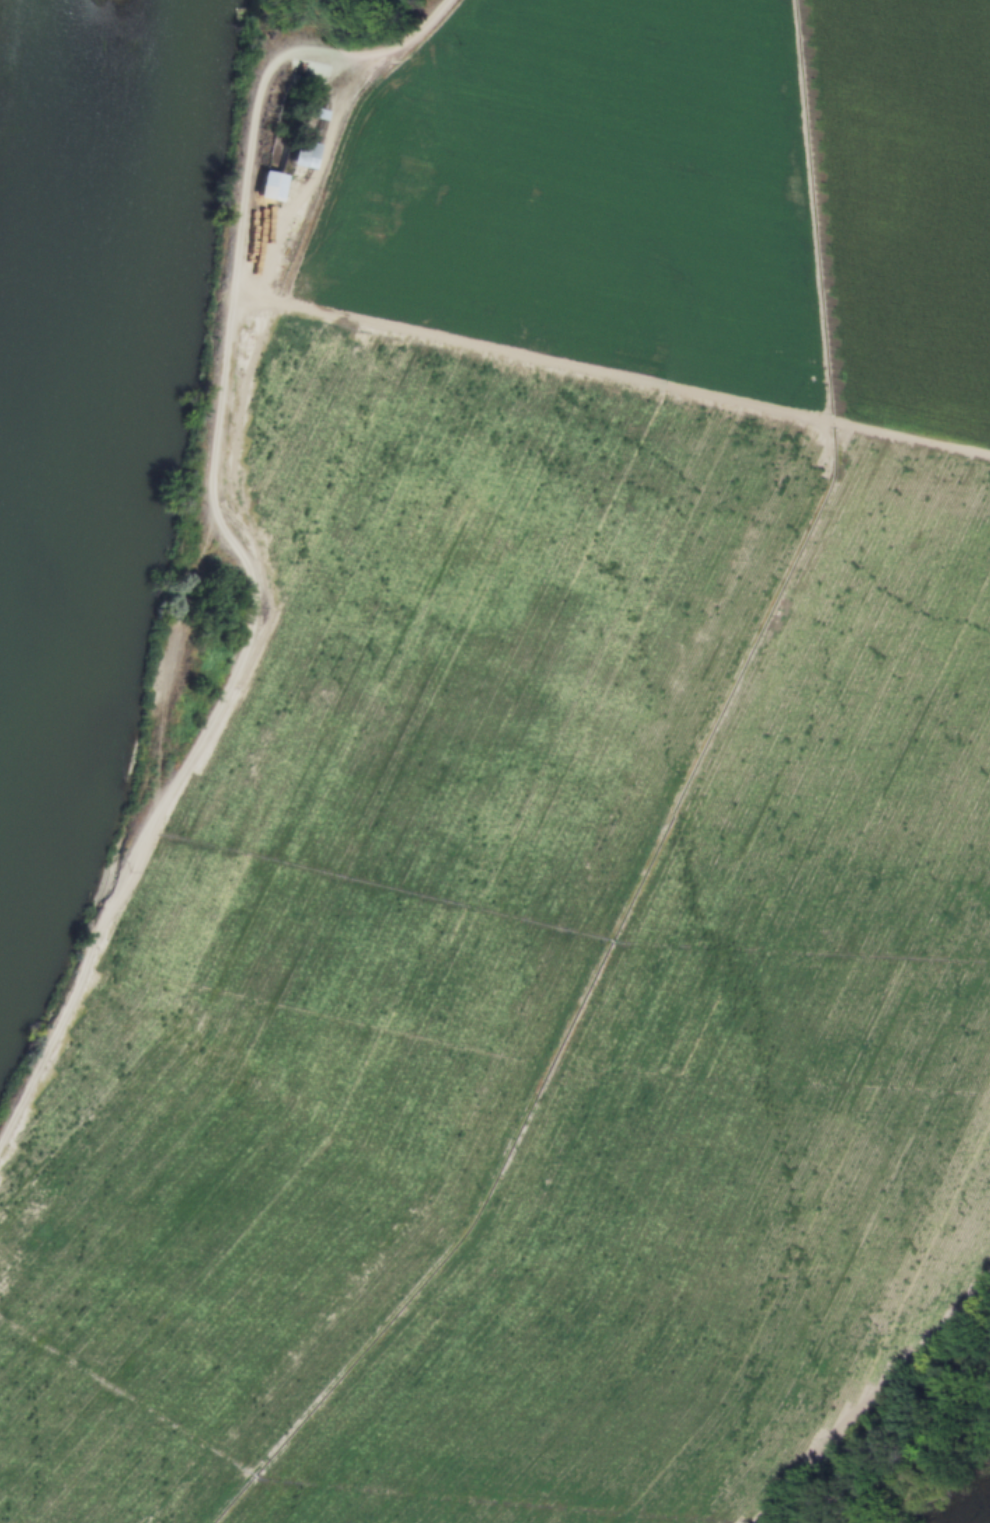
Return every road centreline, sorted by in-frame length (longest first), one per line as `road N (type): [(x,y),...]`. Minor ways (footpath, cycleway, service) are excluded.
road 1 (residential): [(0,1133),(148,834),(239,675),(259,616),(252,577),(220,512),(258,99),(277,67),(303,57),(386,60),(420,44),(461,0)]
road 2 (residential): [(989,1292),(764,1522)]

